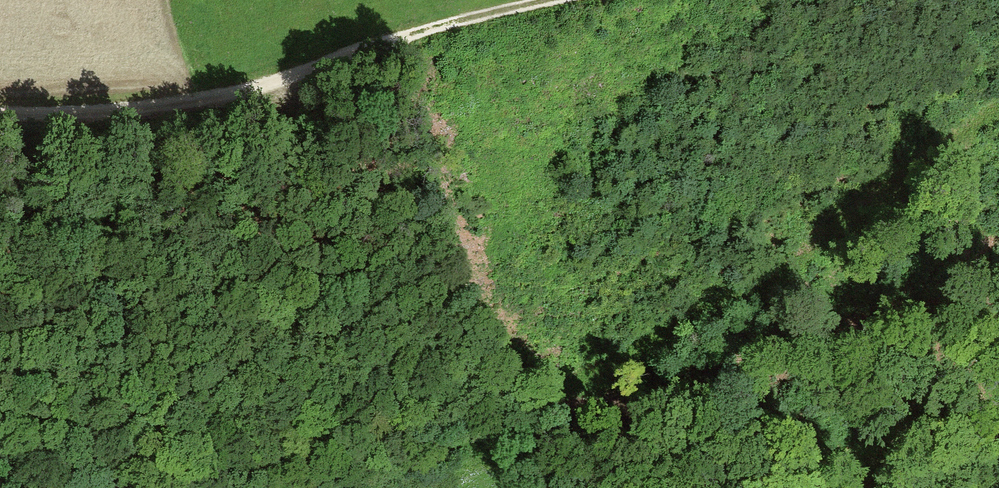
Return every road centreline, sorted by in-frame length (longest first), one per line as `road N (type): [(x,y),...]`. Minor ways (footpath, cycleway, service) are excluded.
road 1 (track): [(308,487),(448,439),(597,373),(744,288),(998,108)]
road 2 (track): [(0,113),(105,113),(217,94),(469,13),(541,0)]

